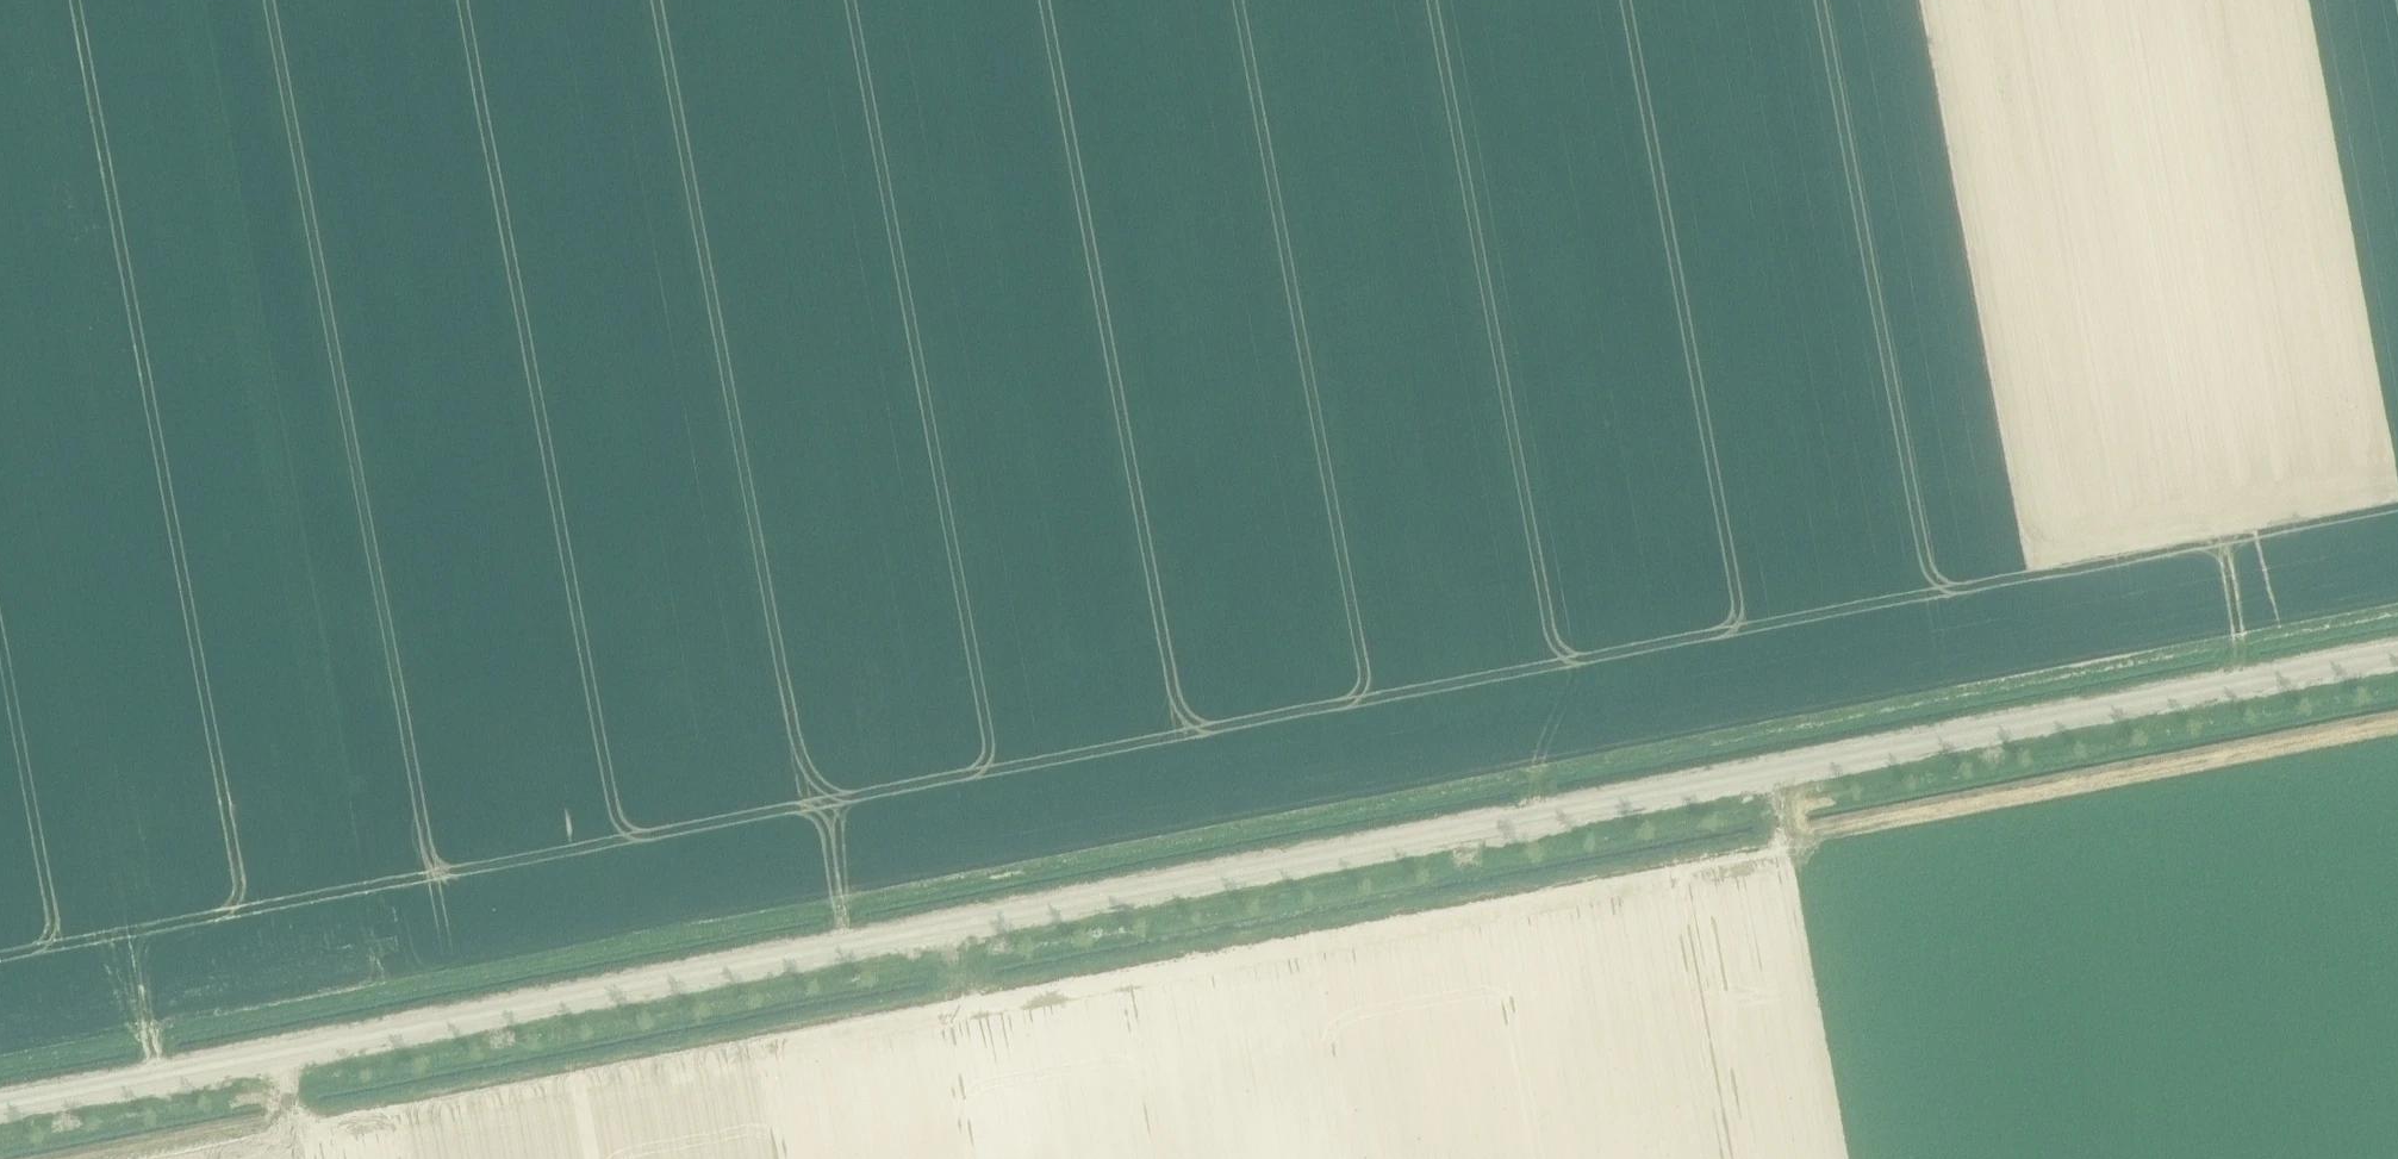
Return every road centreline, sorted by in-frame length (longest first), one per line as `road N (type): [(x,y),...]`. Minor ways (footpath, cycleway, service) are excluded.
road 1 (unclassified): [(2397,666),(597,983),(0,1101)]

